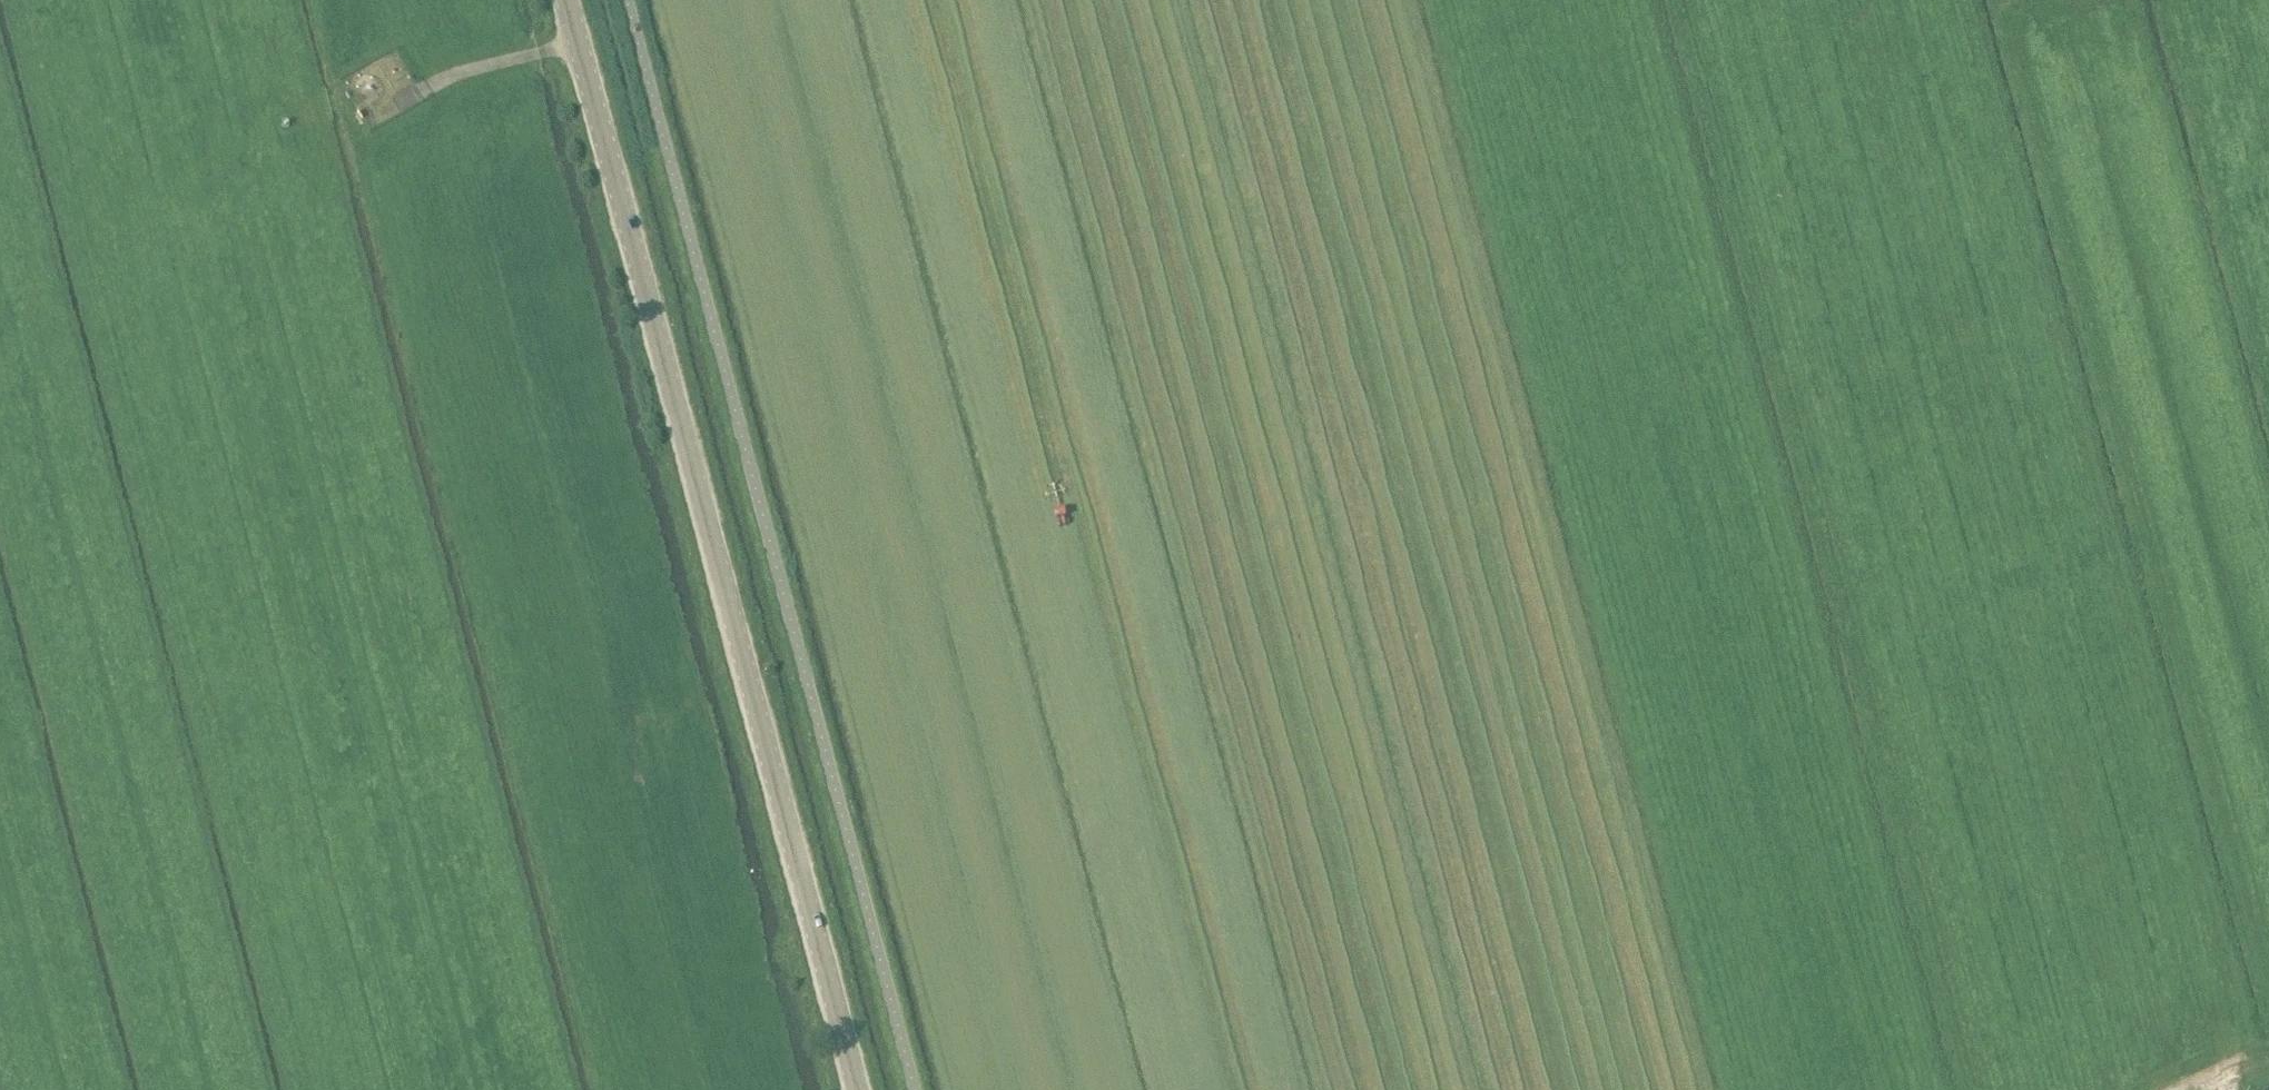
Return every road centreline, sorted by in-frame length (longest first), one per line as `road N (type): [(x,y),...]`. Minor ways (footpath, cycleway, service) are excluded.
road 1 (tertiary): [(856,1089),(567,0)]

